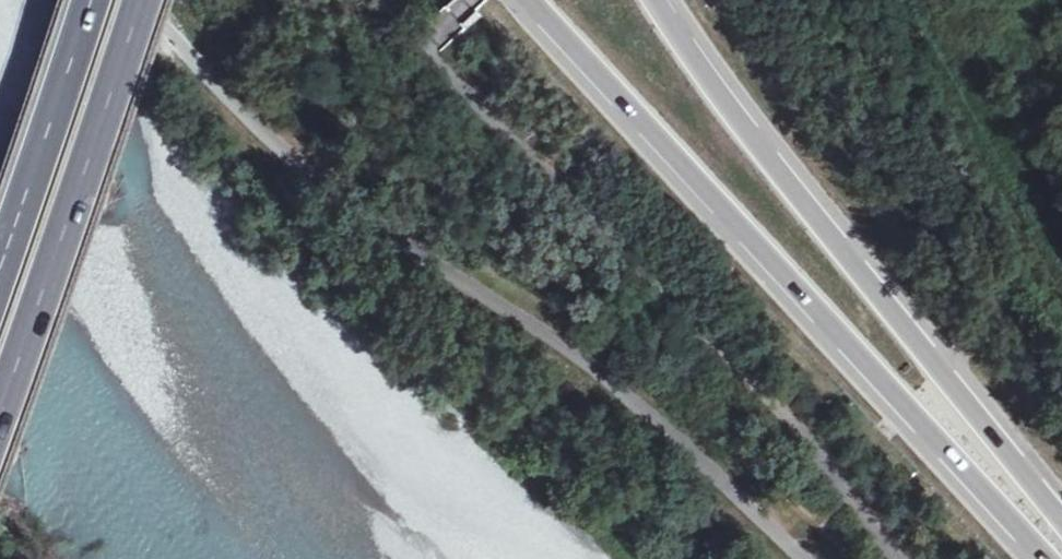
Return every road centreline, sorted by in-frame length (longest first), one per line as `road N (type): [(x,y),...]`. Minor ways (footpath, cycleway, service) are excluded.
road 1 (trunk): [(532,0),(1050,558)]
road 2 (trunk): [(1061,520),(750,131),(659,0)]
road 3 (motorway): [(0,421),(146,0)]
road 4 (motorway): [(96,0),(0,286)]

